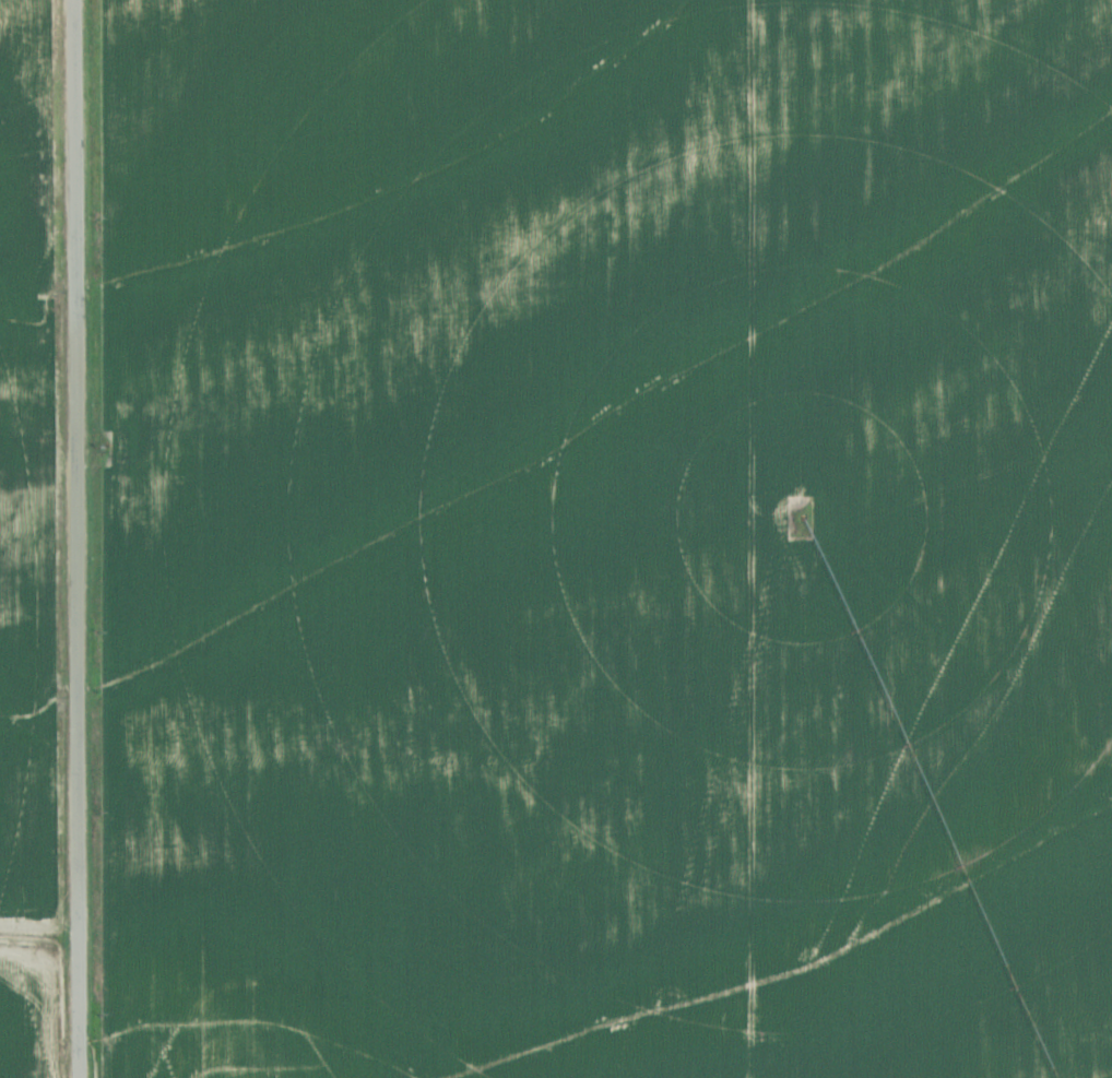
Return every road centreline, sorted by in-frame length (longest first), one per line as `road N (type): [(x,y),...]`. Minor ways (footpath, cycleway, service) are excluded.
road 1 (tertiary): [(77,1077),(70,0)]

